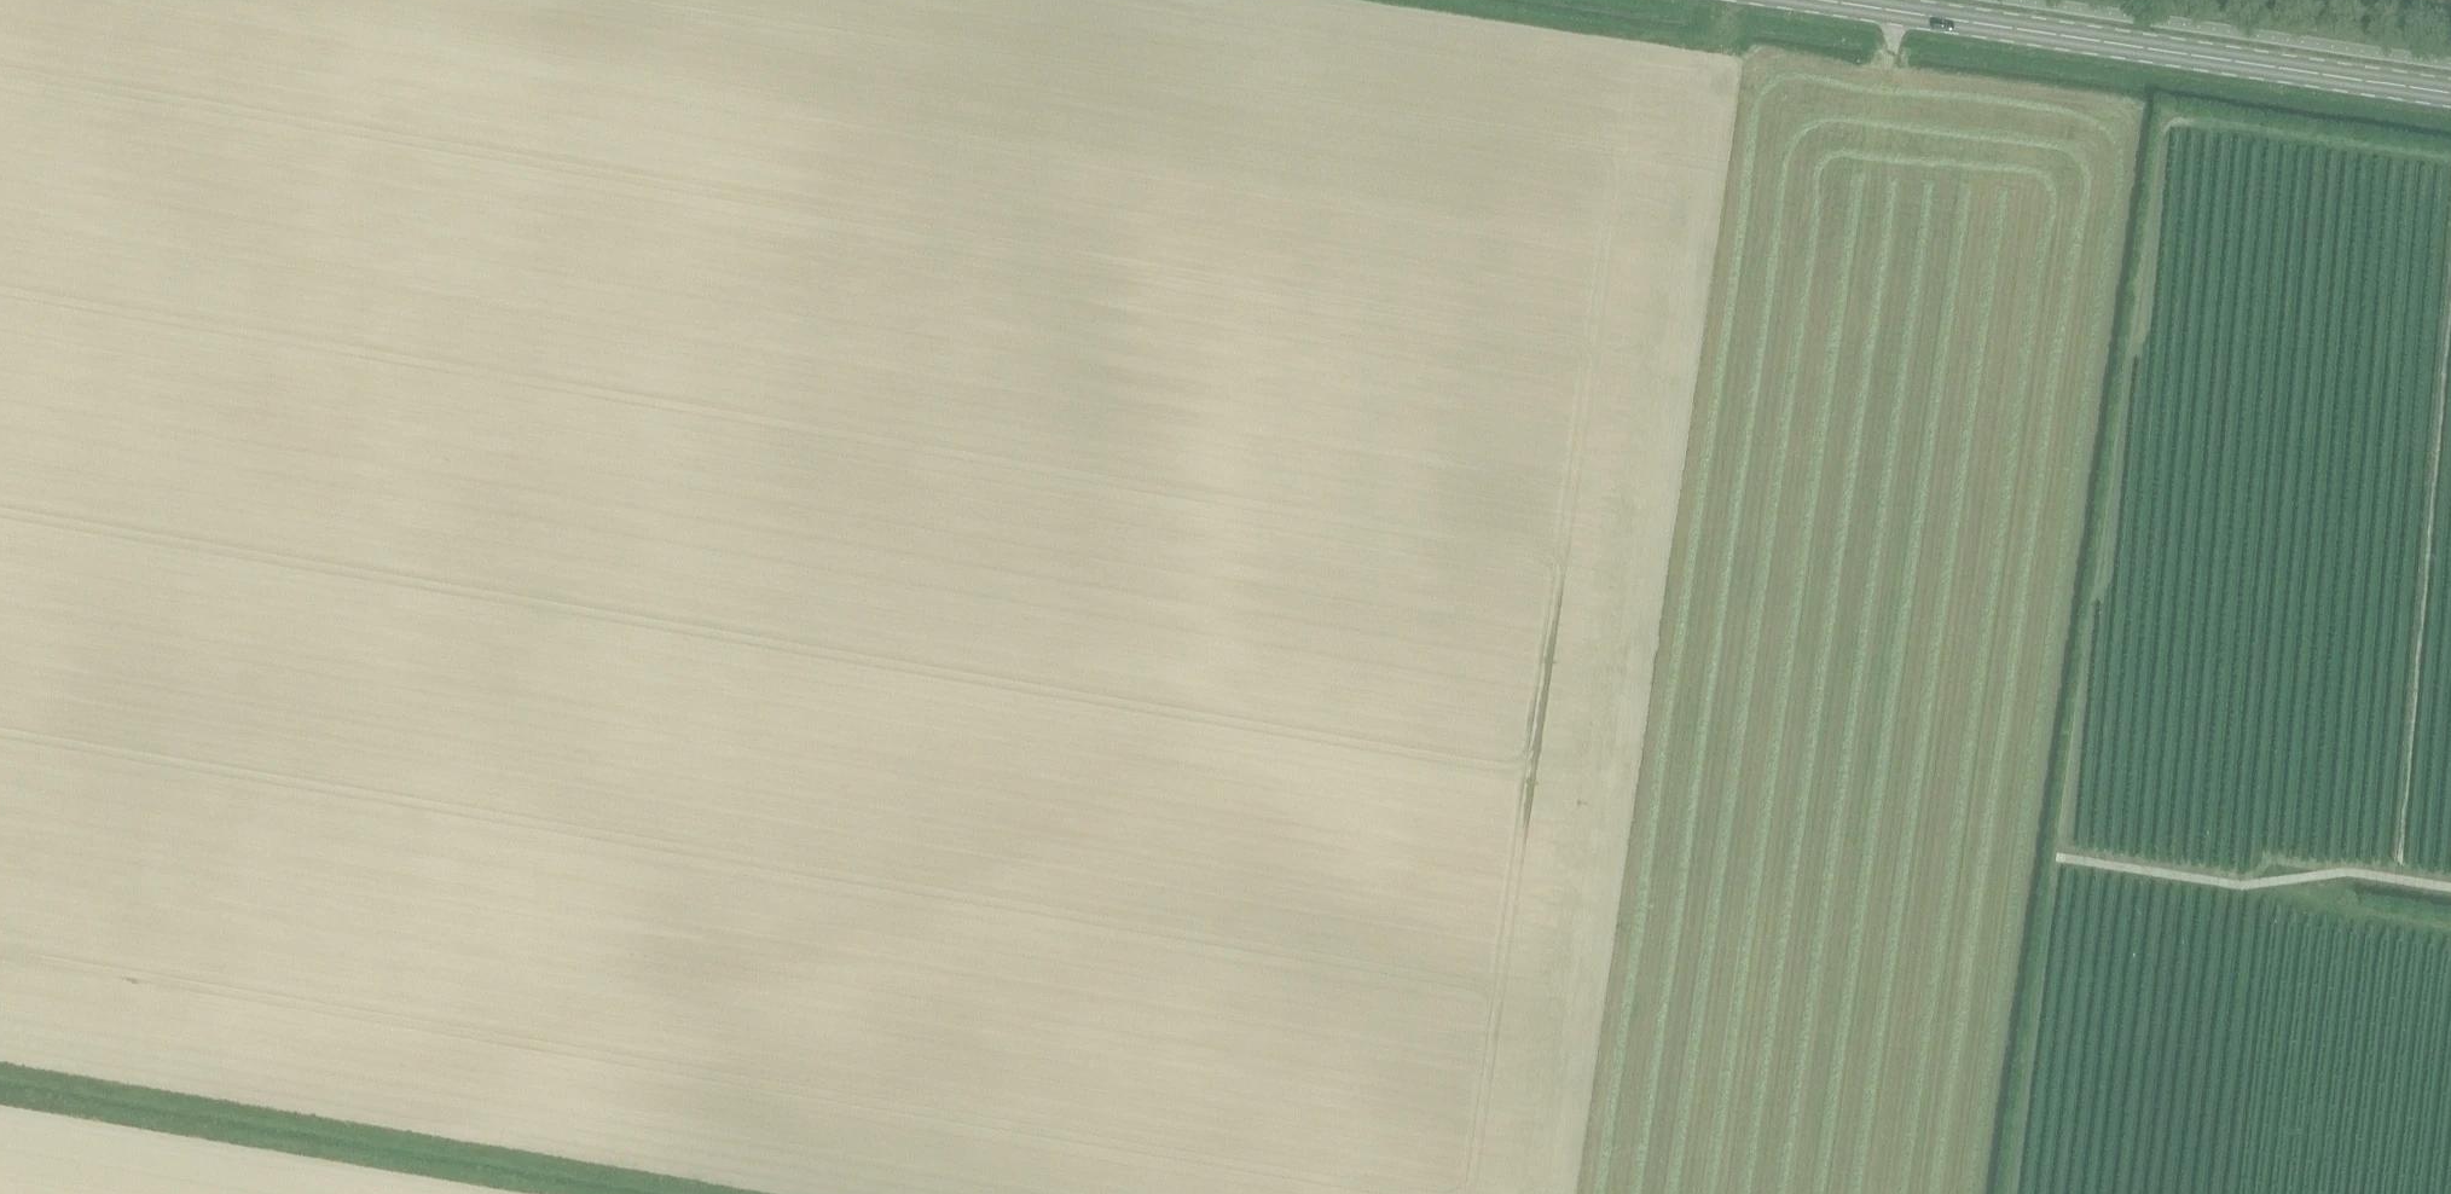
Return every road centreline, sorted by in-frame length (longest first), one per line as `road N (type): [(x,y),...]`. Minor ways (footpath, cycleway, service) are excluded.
road 1 (primary): [(2450,94),(1824,0)]

